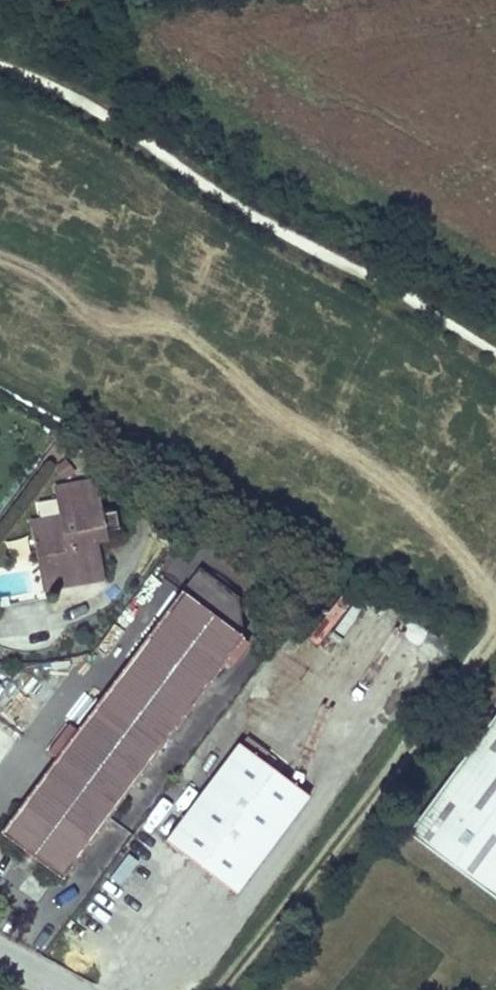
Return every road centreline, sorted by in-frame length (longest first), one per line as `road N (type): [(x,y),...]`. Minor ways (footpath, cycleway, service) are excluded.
road 1 (track): [(495,630),(222,989)]

